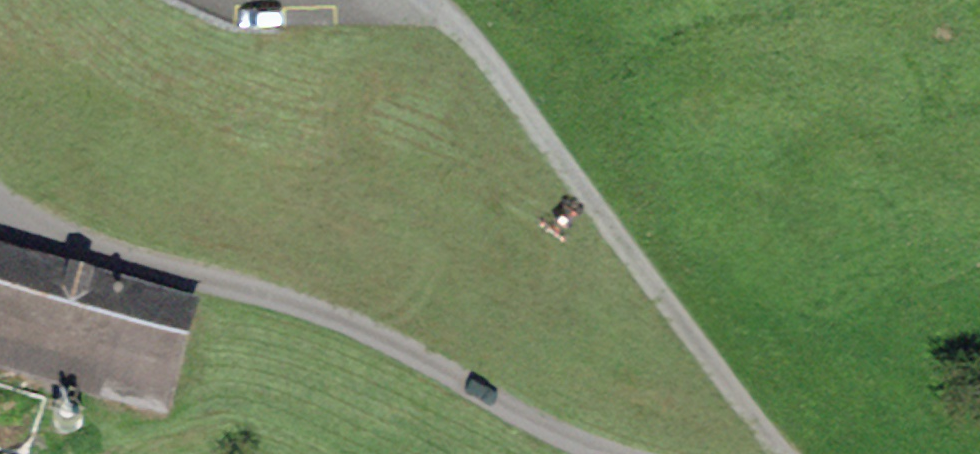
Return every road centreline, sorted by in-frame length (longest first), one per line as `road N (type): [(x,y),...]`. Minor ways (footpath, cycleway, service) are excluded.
road 1 (residential): [(611,453),(377,332),(75,242),(0,196)]
road 2 (residential): [(424,0),(501,75),(783,453)]

